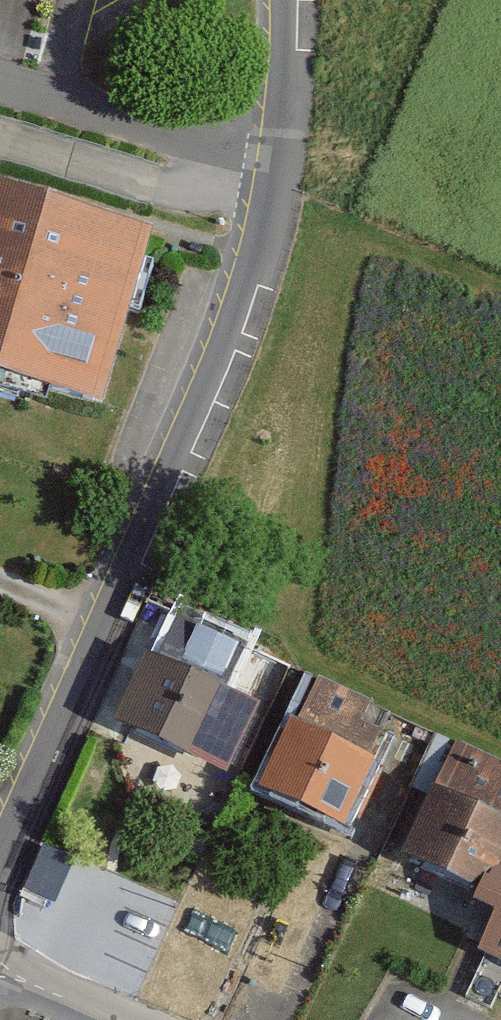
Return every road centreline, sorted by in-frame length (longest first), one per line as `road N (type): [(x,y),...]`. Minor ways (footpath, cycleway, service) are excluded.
road 1 (residential): [(0,869),(199,403),(282,166)]
road 2 (residential): [(282,166),(0,88)]
road 3 (residential): [(282,166),(289,0)]
road 4 (residential): [(116,1019),(0,970)]

